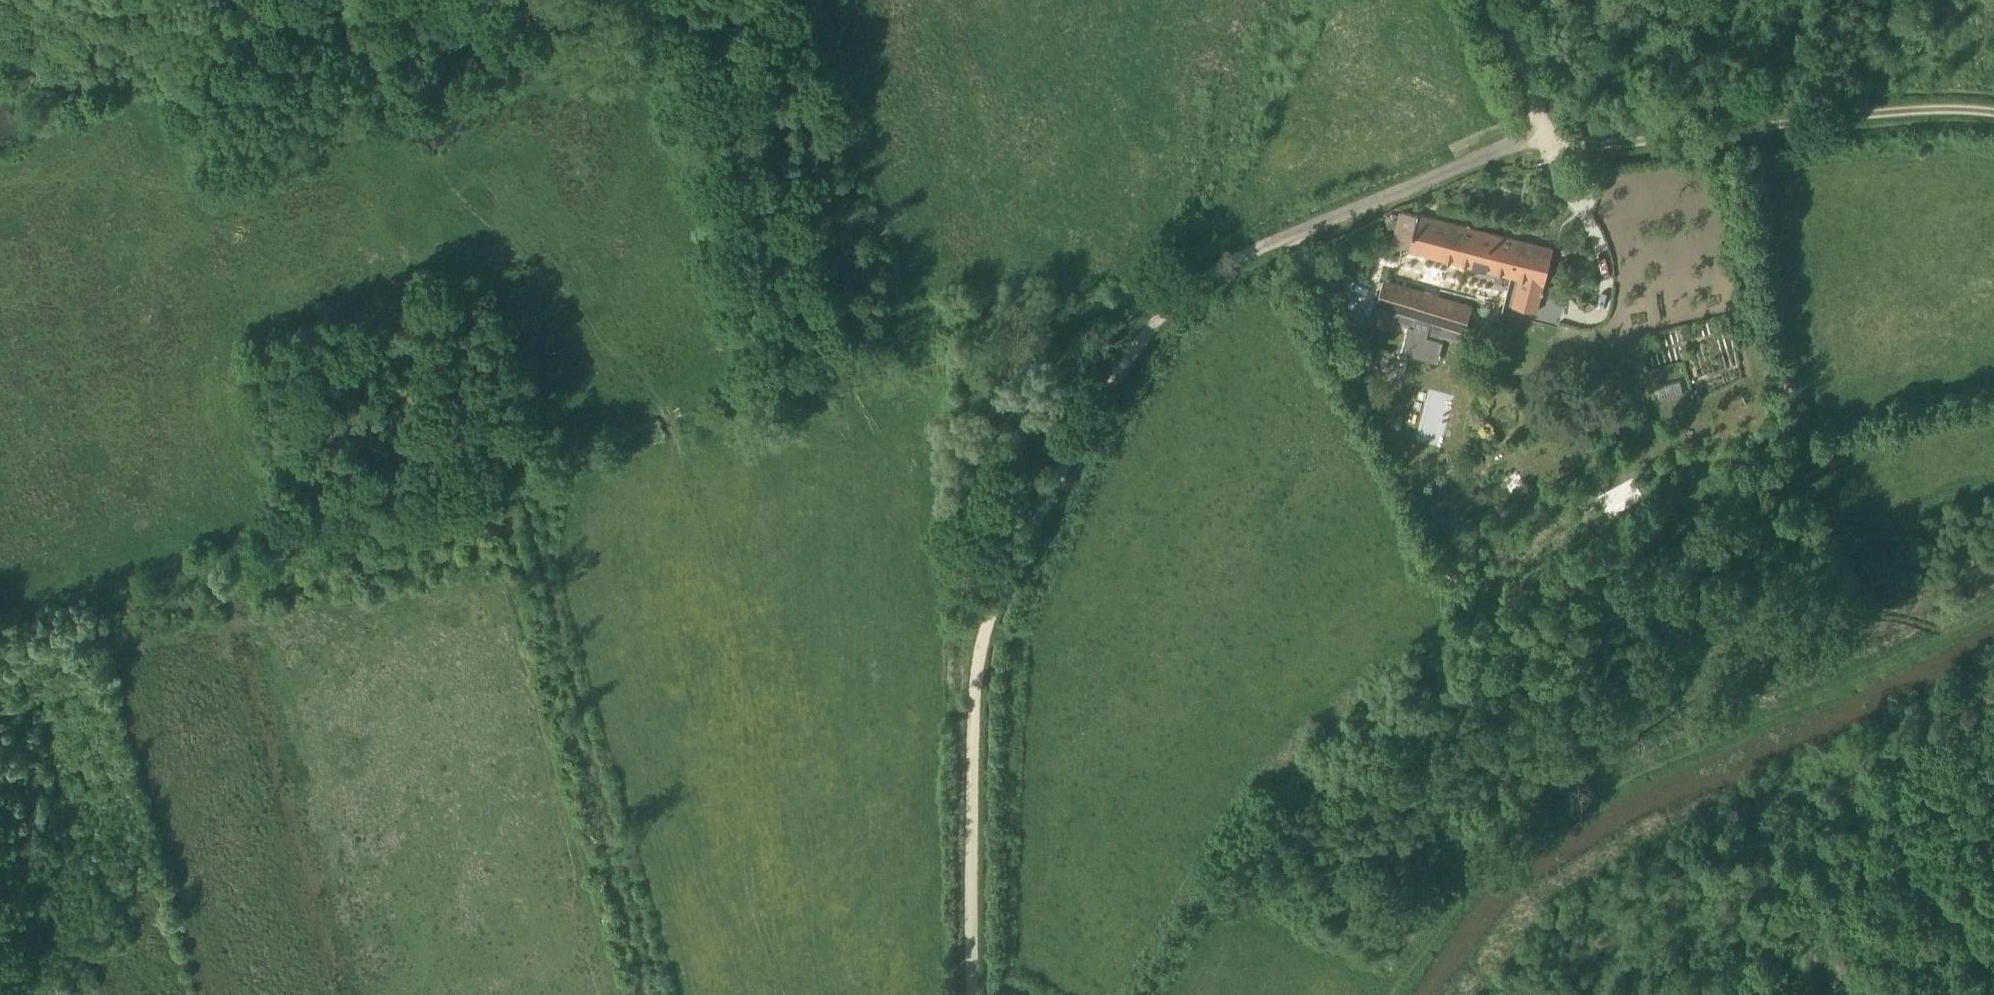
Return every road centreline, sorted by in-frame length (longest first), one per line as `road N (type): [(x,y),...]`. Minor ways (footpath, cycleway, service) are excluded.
road 1 (track): [(973,994),(980,641),(990,609),(1152,321),(1207,275),(1257,251),(1545,134)]
road 2 (track): [(1545,134),(1578,145),(1658,142),(1923,108),(1993,111)]
road 3 (unclassified): [(1545,134),(1495,0)]

